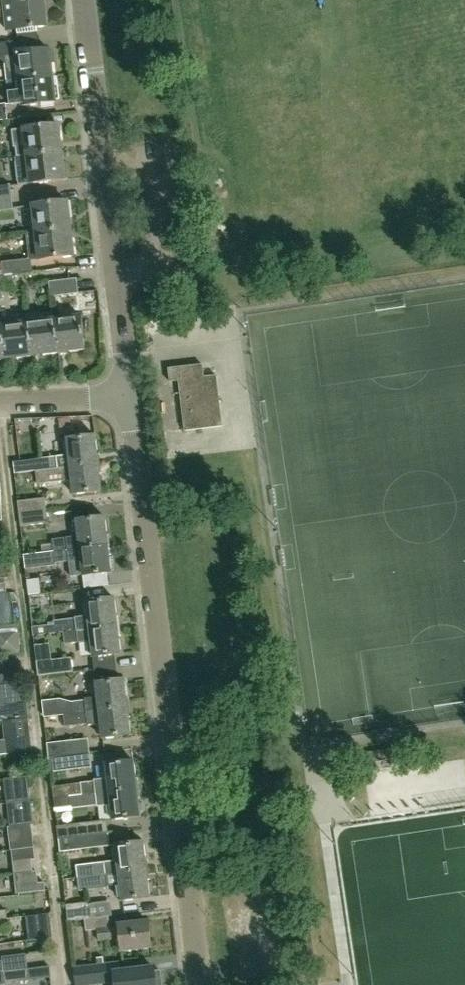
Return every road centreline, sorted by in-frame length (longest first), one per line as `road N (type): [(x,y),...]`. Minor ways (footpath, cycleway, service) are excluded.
road 1 (residential): [(199,984),(130,394)]
road 2 (residential): [(130,394),(83,0)]
road 3 (residential): [(0,403),(130,394)]

